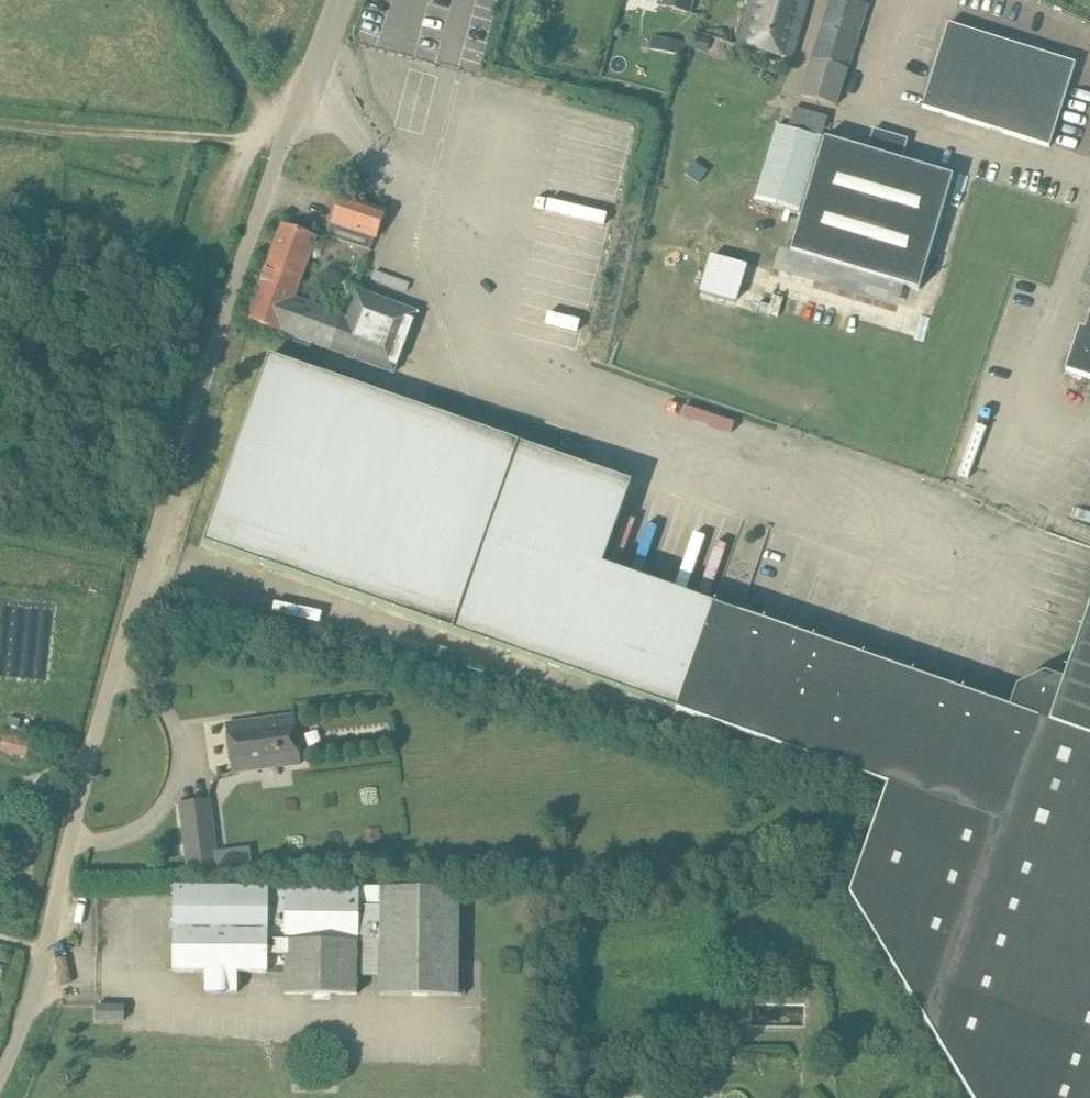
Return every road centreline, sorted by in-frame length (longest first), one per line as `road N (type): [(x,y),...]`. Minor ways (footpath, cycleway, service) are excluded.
road 1 (unclassified): [(0,1087),(41,985),(127,651),(216,358),(339,0)]
road 2 (track): [(0,119),(284,149)]
road 3 (track): [(190,0),(251,94),(291,129)]

